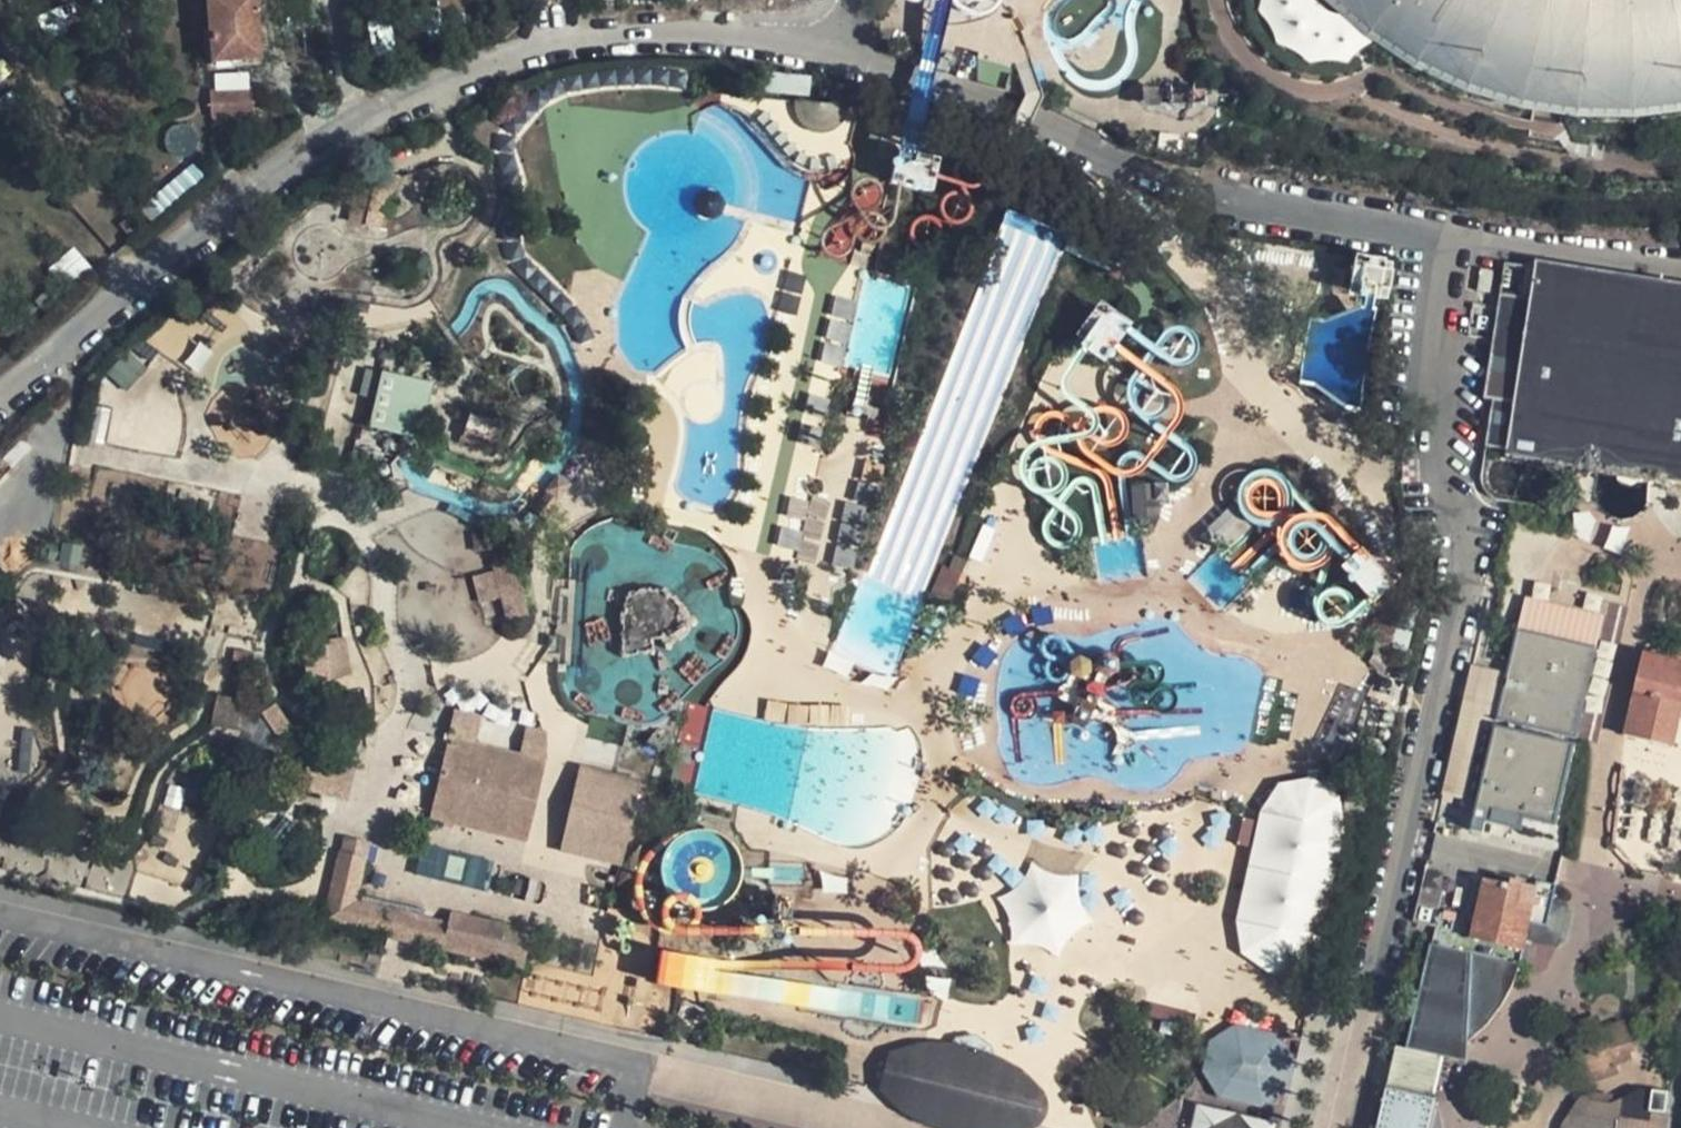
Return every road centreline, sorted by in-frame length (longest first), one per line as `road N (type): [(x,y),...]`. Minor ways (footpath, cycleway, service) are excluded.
road 1 (residential): [(0,396),(313,147),(428,83),(555,40),(731,37),(846,54),(1191,187),(1680,263)]

